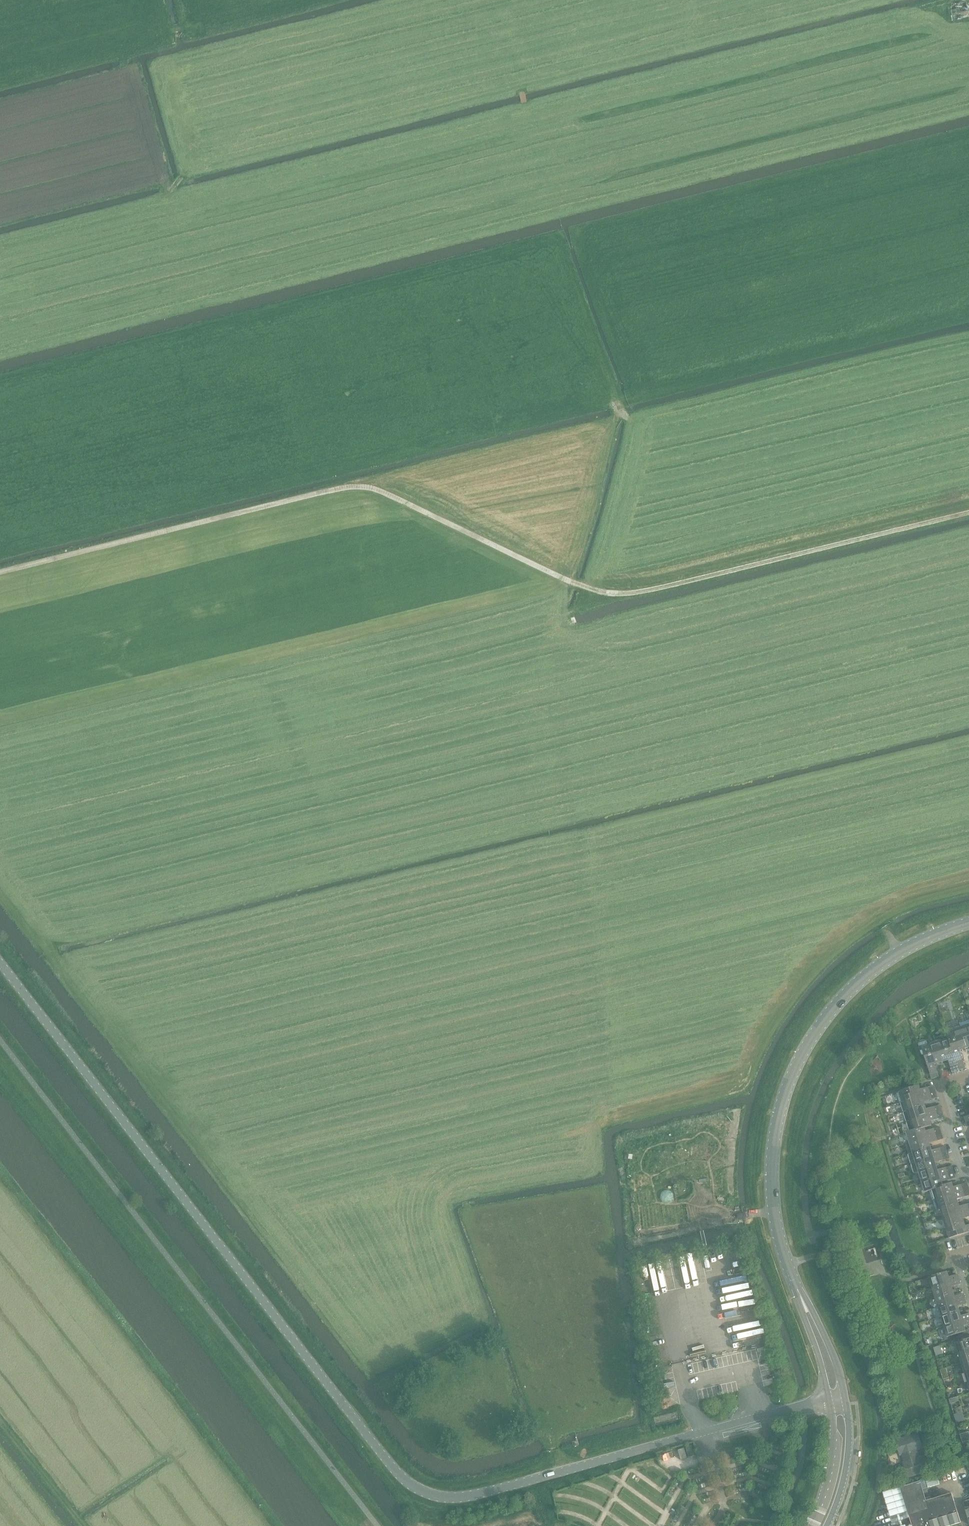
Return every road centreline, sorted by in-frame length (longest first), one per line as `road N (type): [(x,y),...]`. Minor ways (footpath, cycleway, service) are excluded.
road 1 (tertiary): [(828,1397),(471,1495),(420,1490),(397,1475),(0,963)]
road 2 (track): [(0,572),(347,488),(376,489),(568,581),(622,594),(968,513)]
road 3 (secondary): [(778,1240),(773,1140),(808,1043),(860,979),(911,945),(968,923)]
road 4 (secondary): [(842,1393),(778,1240)]
road 5 (secondary): [(778,1240),(828,1397)]
road 6 (secondary): [(827,1525),(847,1463),(842,1393)]
road 7 (secondary): [(828,1397),(828,1479),(809,1525)]
road 8 (residential): [(968,1178),(948,1131),(953,1121),(941,1085),(968,1076)]

